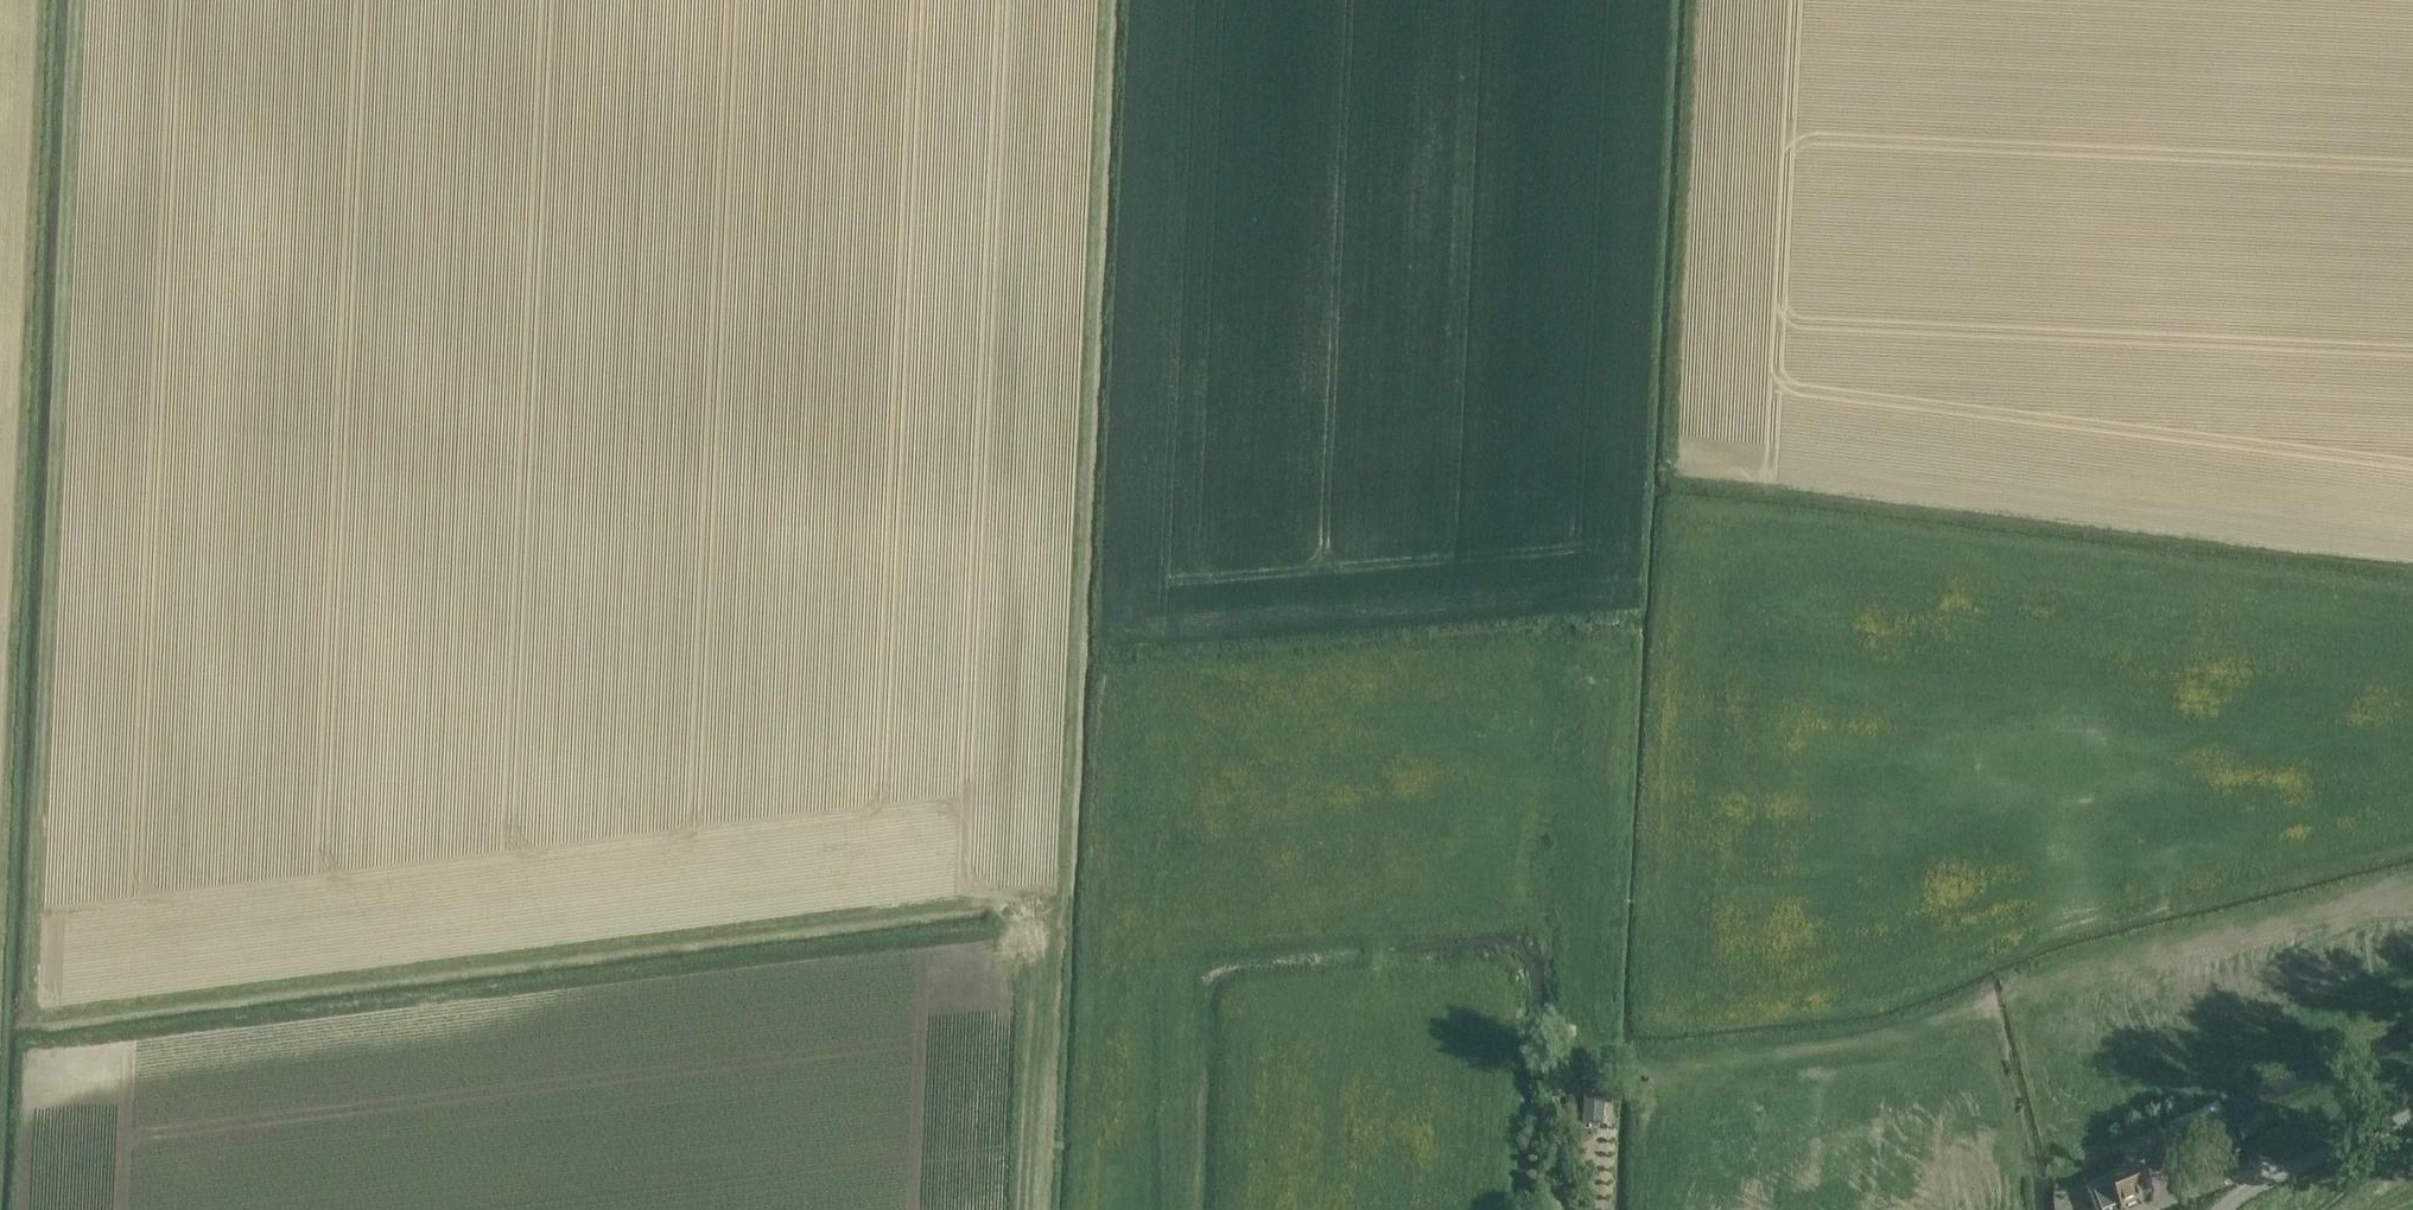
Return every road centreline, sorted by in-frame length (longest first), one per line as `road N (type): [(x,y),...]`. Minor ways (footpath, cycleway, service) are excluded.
road 1 (track): [(1009,0),(996,398),(1002,915),(1026,968),(1018,1209)]
road 2 (unclassified): [(2222,1209),(2268,1181),(2412,1120)]

